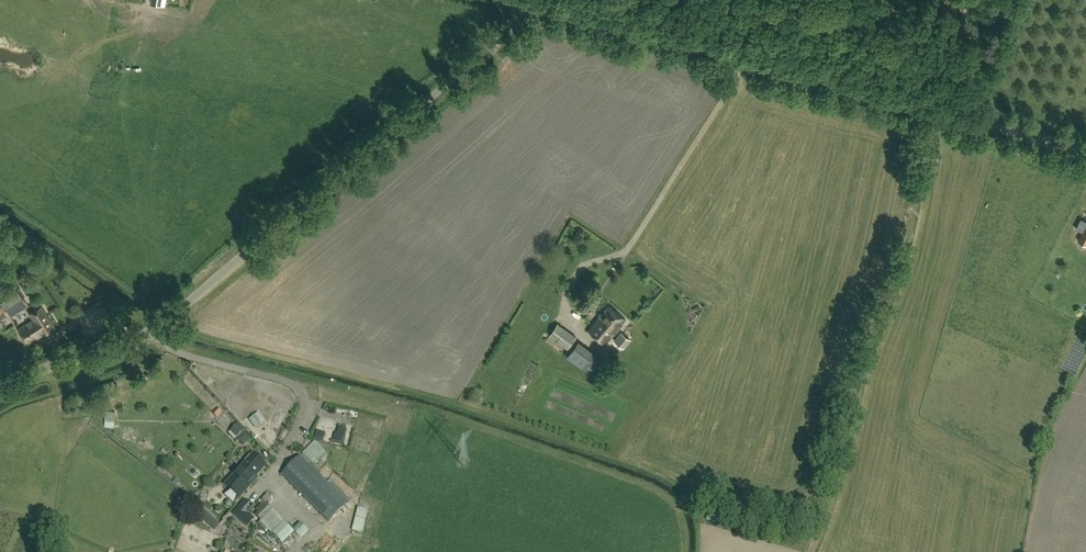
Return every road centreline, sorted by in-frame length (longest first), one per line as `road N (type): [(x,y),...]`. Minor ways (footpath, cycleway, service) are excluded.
road 1 (unclassified): [(0,386),(86,359),(170,316),(534,3)]
road 2 (tertiary): [(1085,146),(534,3)]

